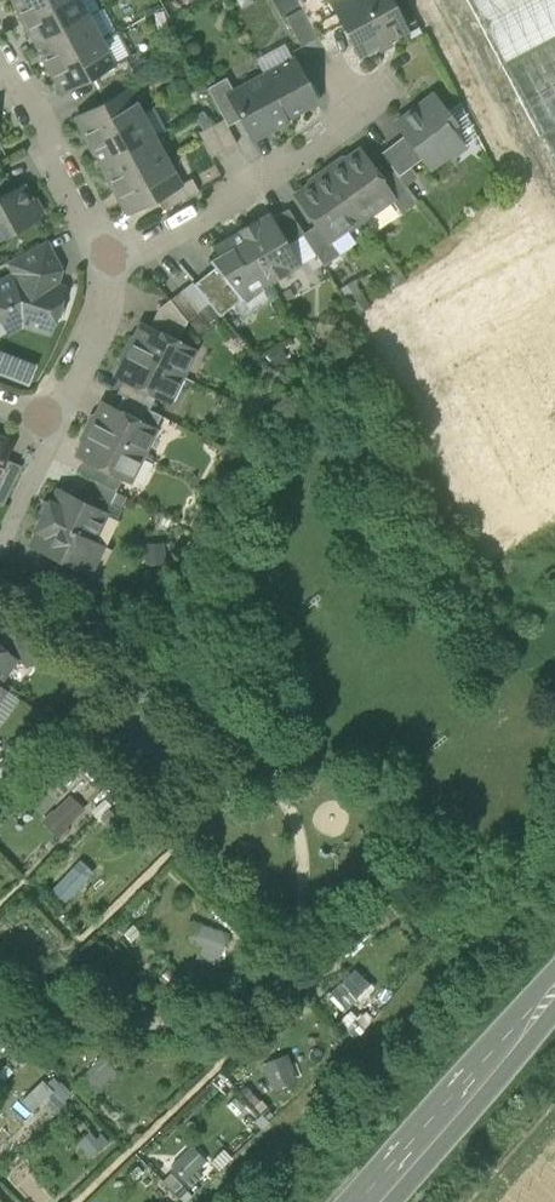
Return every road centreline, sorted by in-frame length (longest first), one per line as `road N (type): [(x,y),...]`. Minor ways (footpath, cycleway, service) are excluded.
road 1 (residential): [(105,257),(232,206),(395,80)]
road 2 (primary): [(368,1201),(554,990)]
road 3 (residential): [(0,62),(105,257)]
road 4 (residential): [(105,257),(107,298),(57,424)]
road 5 (residential): [(57,424),(0,544)]

